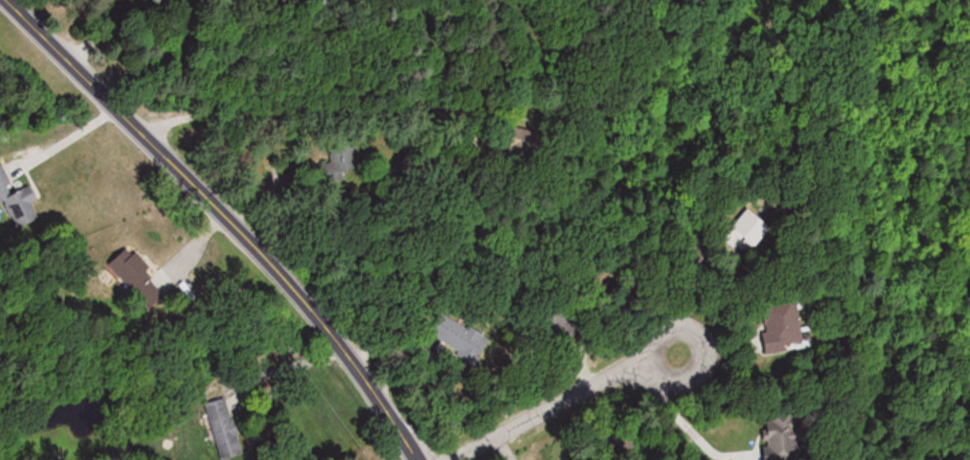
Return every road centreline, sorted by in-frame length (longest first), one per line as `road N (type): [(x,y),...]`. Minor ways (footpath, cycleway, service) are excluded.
road 1 (tertiary): [(406,459),(311,322),(206,200),(3,0)]
road 2 (residential): [(447,459),(716,335)]

